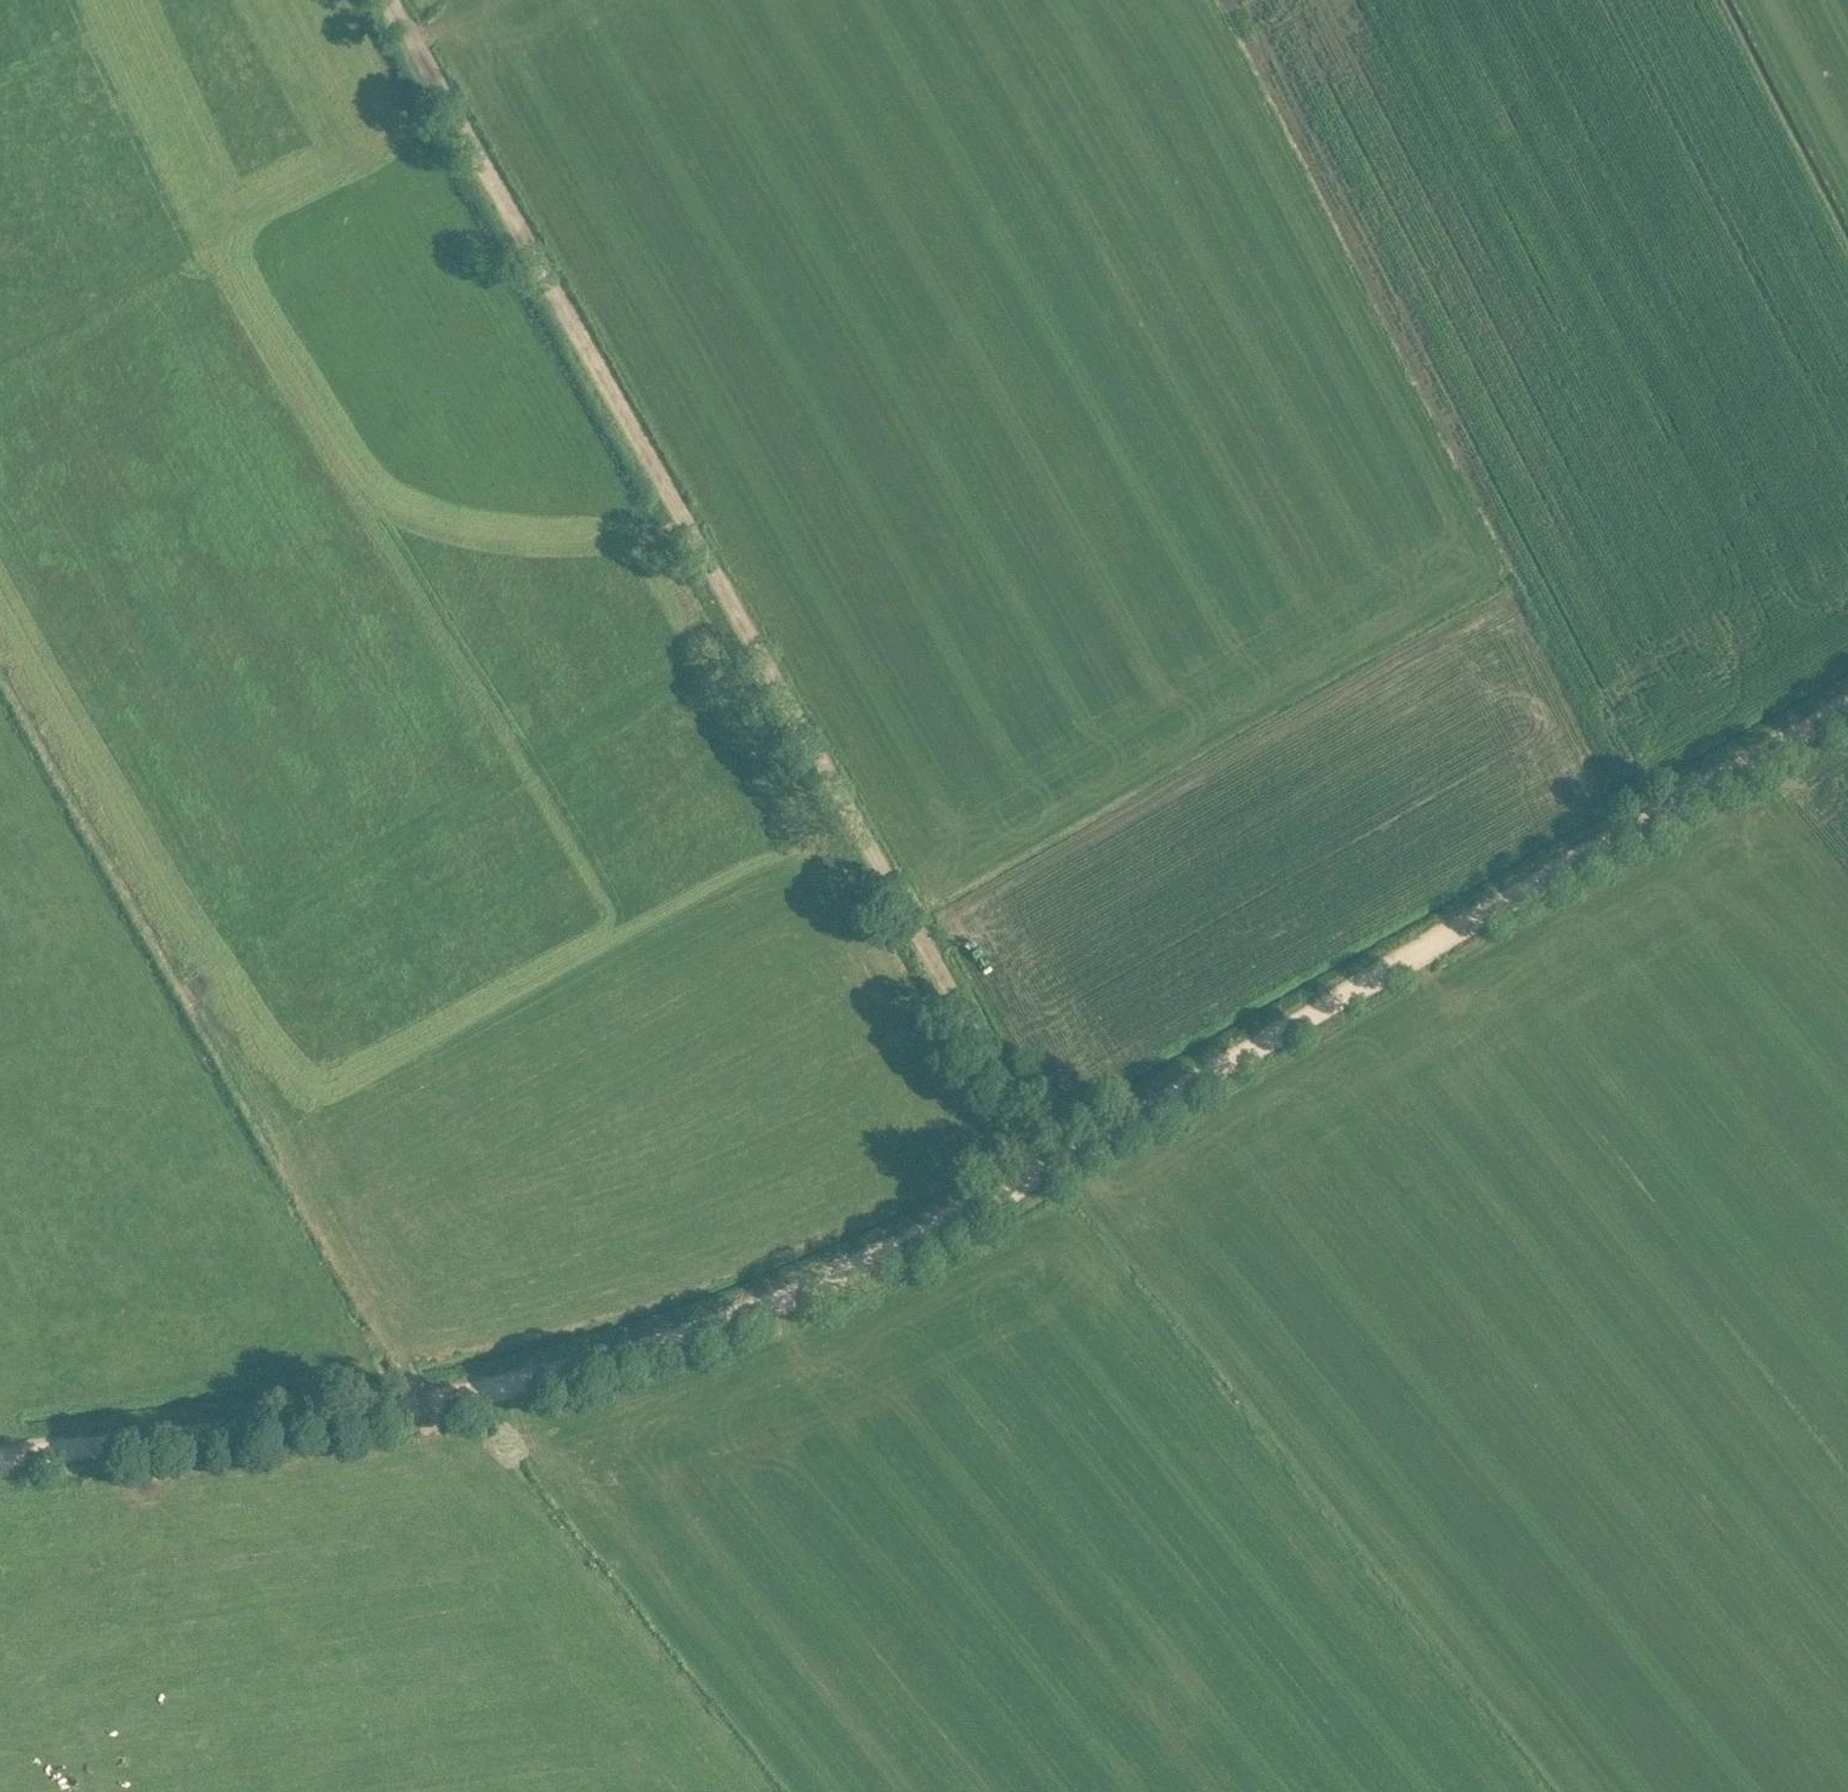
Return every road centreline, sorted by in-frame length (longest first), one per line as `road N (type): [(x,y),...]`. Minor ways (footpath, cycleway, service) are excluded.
road 1 (track): [(1847,708),(1049,1172),(826,1283),(508,1392),(408,1412),(0,1461)]
road 2 (track): [(1049,1172),(390,0)]

